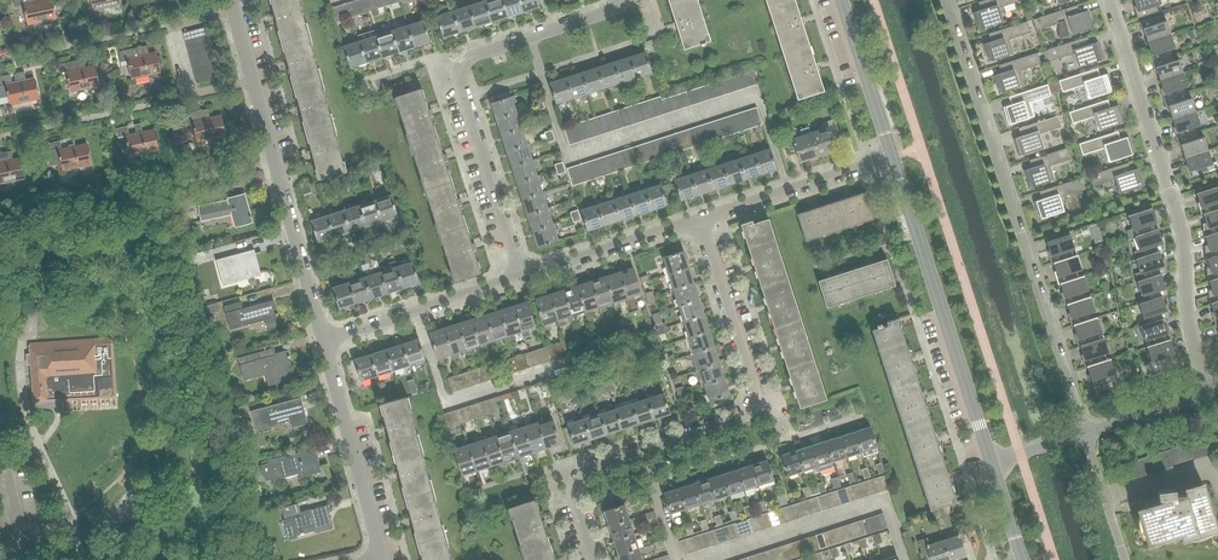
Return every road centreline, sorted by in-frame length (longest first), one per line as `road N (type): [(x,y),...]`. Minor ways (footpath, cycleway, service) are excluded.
road 1 (residential): [(593,559),(577,512),(582,478),(755,408),(758,396),(699,223)]
road 2 (residential): [(1084,434),(946,0)]
road 3 (residential): [(1209,393),(1190,330),(1183,234),(1107,0)]
road 4 (residential): [(523,279),(460,72),(477,56),(611,15),(623,0)]
road 5 (tertiary): [(992,463),(892,158)]
road 6 (residential): [(325,341),(255,84)]
road 7 (residential): [(384,559),(325,341)]
road 8 (residential): [(325,341),(523,279)]
road 9 (residential): [(699,223),(892,158)]
road 10 (residential): [(523,279),(699,223)]
road 11 (tertiary): [(892,158),(842,0)]
road 12 (residential): [(1209,393),(1084,434)]
road 13 (residential): [(1124,559),(1084,434)]

